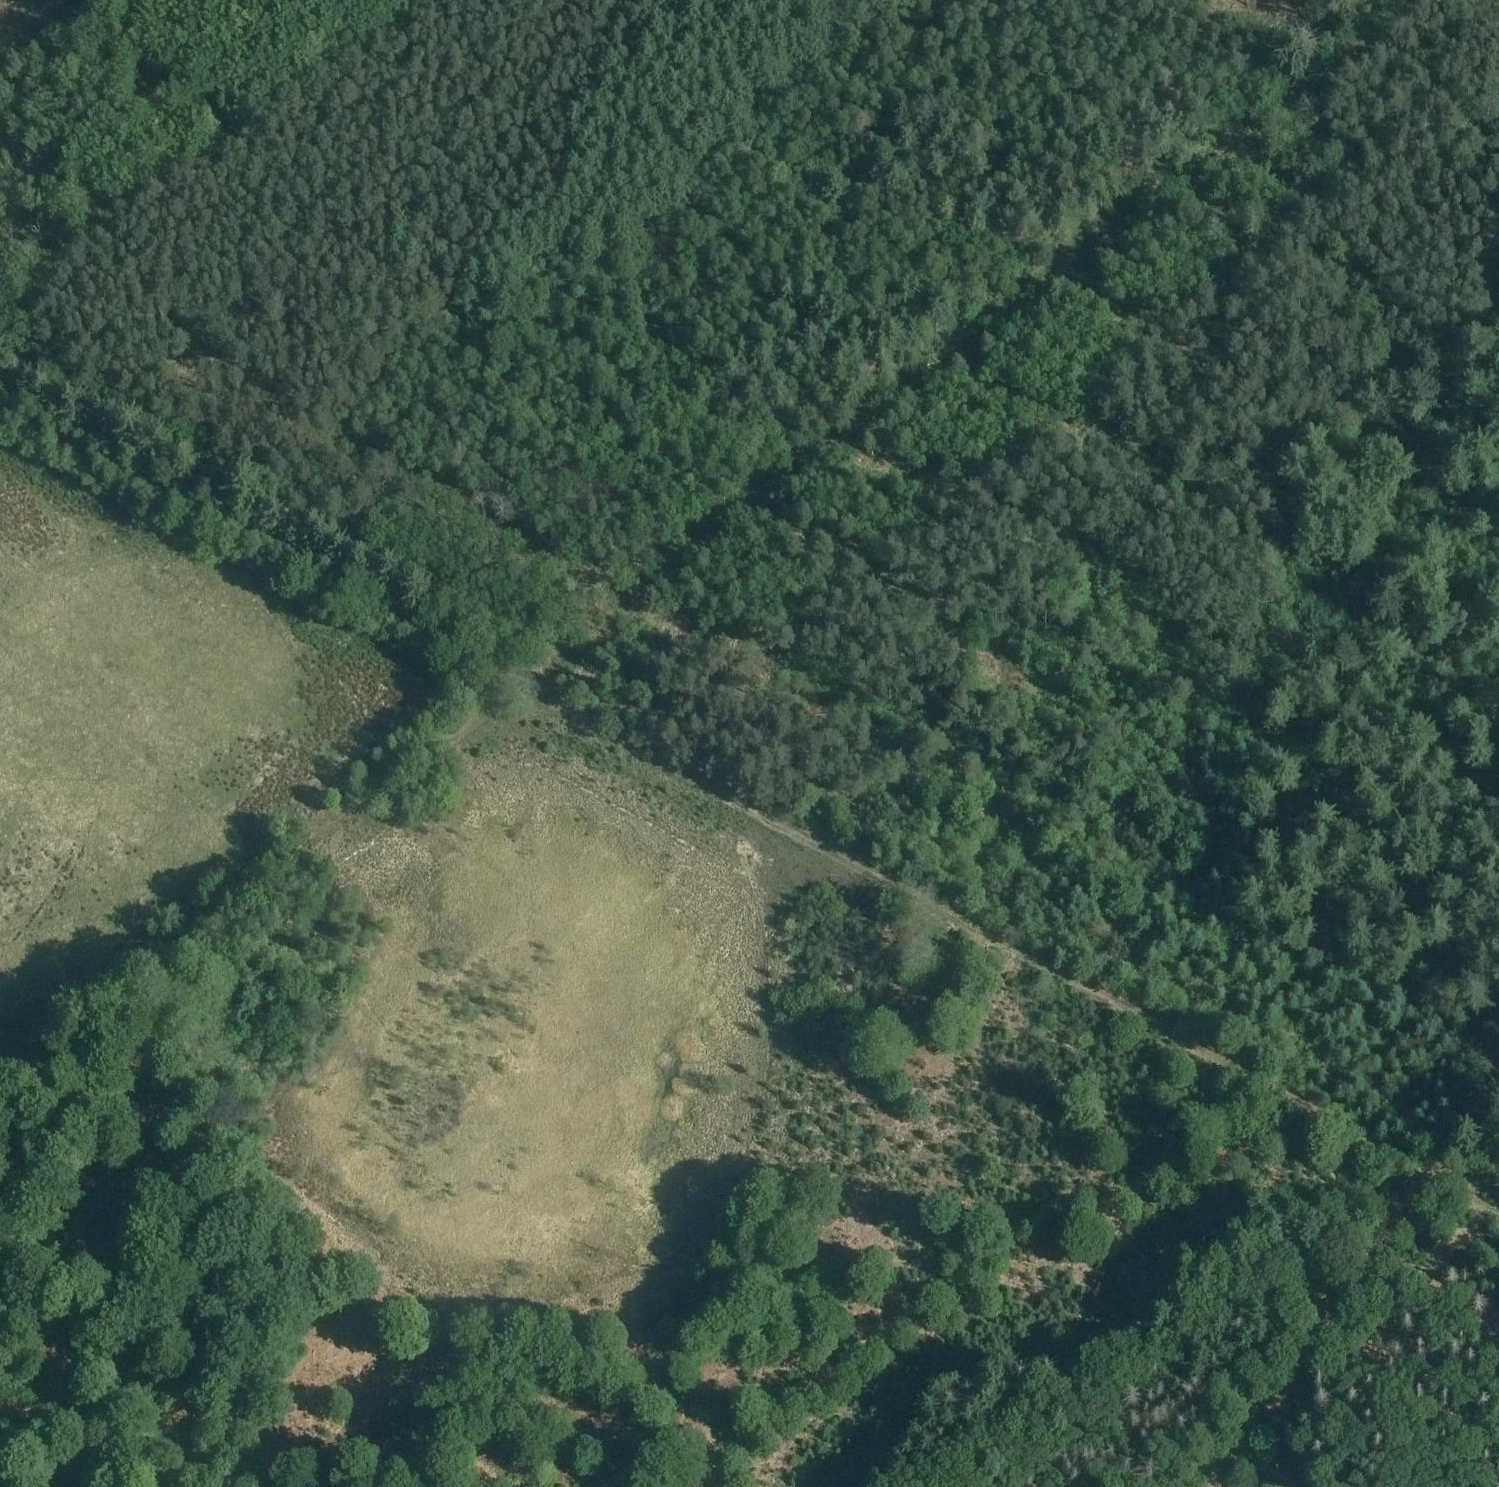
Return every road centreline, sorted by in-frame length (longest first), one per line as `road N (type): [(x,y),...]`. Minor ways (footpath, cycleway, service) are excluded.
road 1 (track): [(1427,1177),(517,677)]
road 2 (track): [(1427,1177),(1498,1059)]

